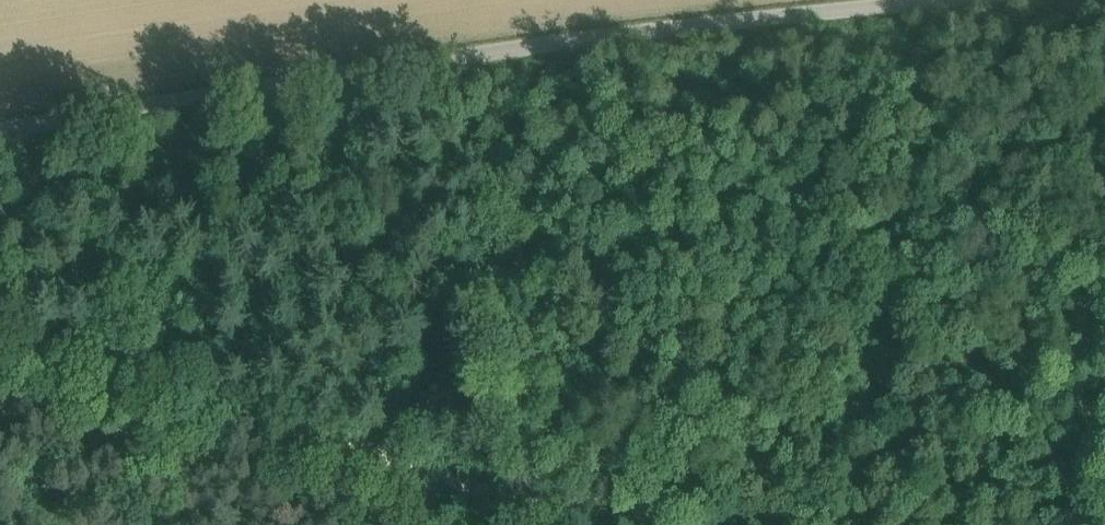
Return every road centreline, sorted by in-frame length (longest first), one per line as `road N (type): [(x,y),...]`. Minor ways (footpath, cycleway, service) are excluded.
road 1 (unclassified): [(752,0),(518,25),(0,107)]
road 2 (track): [(0,303),(635,524)]

